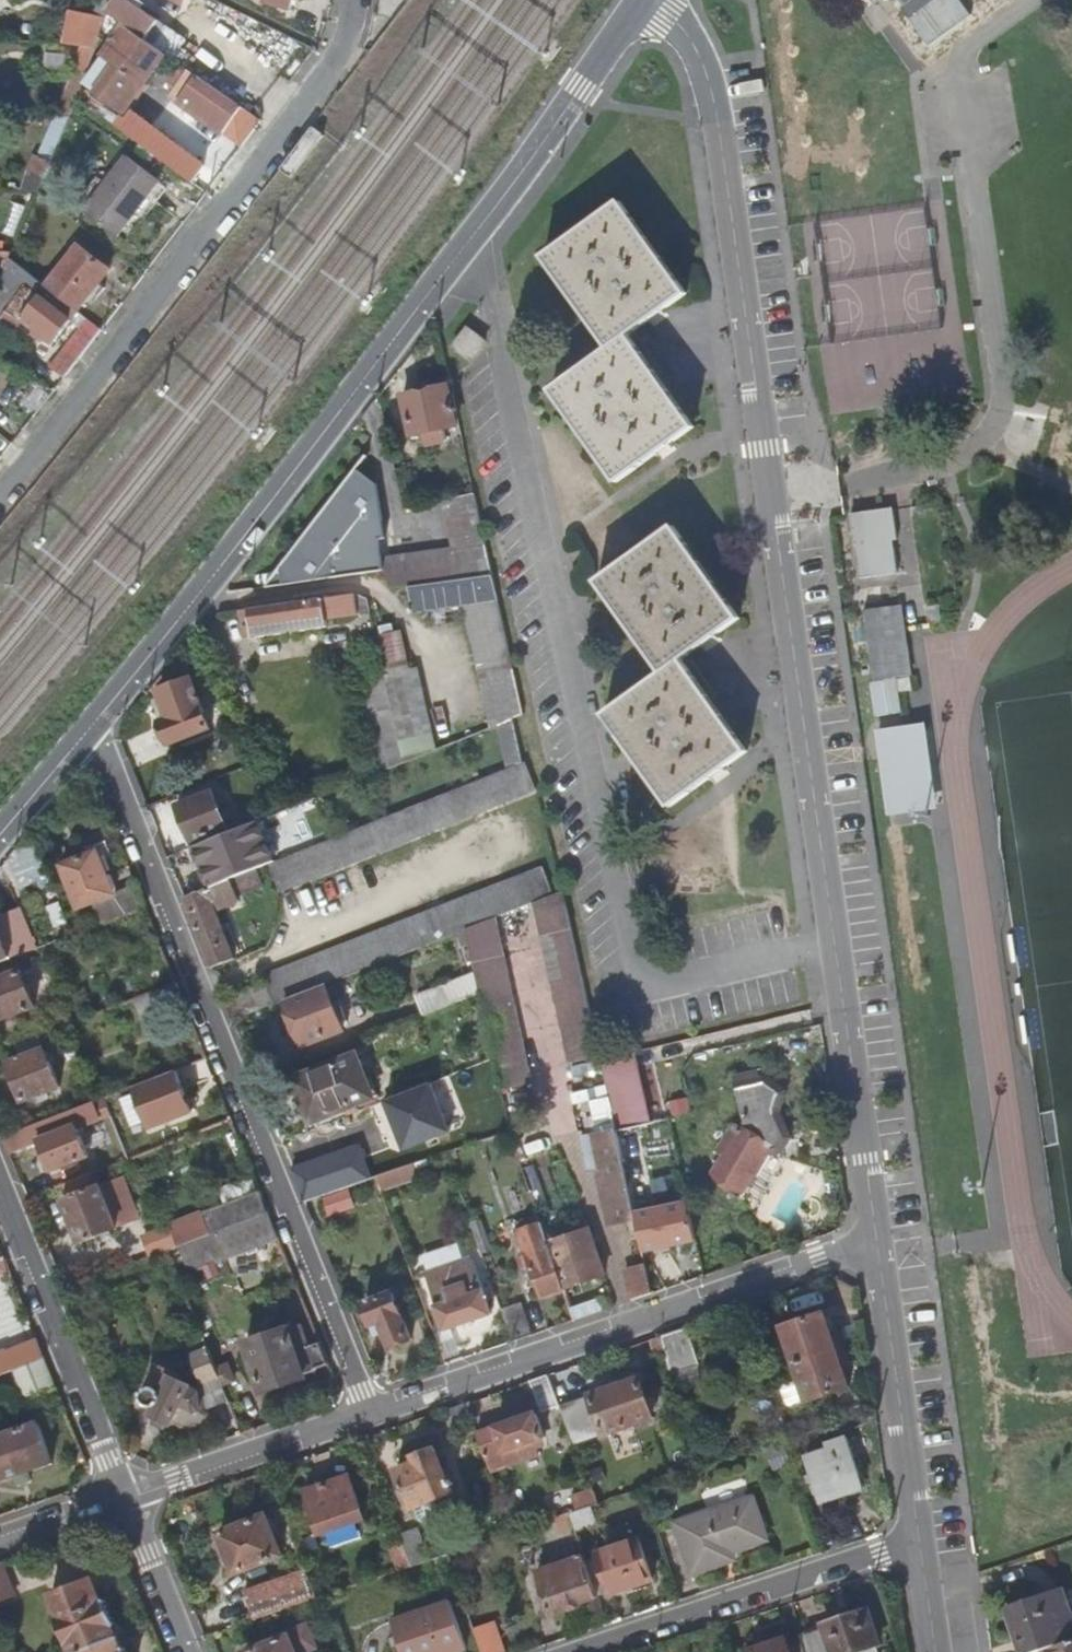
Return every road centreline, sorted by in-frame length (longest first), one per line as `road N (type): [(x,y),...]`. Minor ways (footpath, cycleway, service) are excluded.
road 1 (residential): [(655,0),(689,37),(717,122),(876,1242)]
road 2 (residential): [(640,0),(475,232),(95,719)]
road 3 (residential): [(371,1412),(95,719)]
road 4 (residential): [(352,0),(335,62),(0,479)]
road 5 (residential): [(876,1242),(371,1412)]
road 6 (residential): [(590,1651),(919,1543)]
road 7 (residential): [(118,1499),(0,1204)]
road 8 (residential): [(876,1242),(919,1543)]
road 9 (residential): [(371,1412),(118,1499)]
road 10 (residential): [(118,1499),(183,1651)]
road 11 (residential): [(95,719),(0,833)]
road 12 (residential): [(118,1499),(0,1539)]

